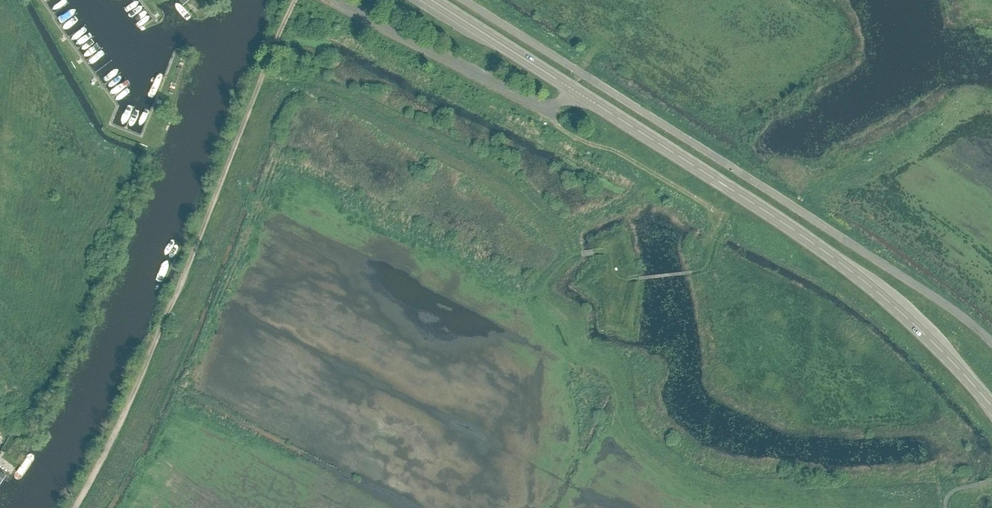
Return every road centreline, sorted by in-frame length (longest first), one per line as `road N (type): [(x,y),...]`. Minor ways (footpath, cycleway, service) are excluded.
road 1 (track): [(294,0),(154,343),(71,507)]
road 2 (secondary): [(970,379),(844,263),(572,88)]
road 3 (unclassified): [(991,343),(939,299),(581,73)]
road 4 (unclassified): [(572,88),(554,106),(535,103),(336,0)]
road 5 (secondary): [(572,88),(433,0)]
road 6 (unclassified): [(581,73),(464,0)]

